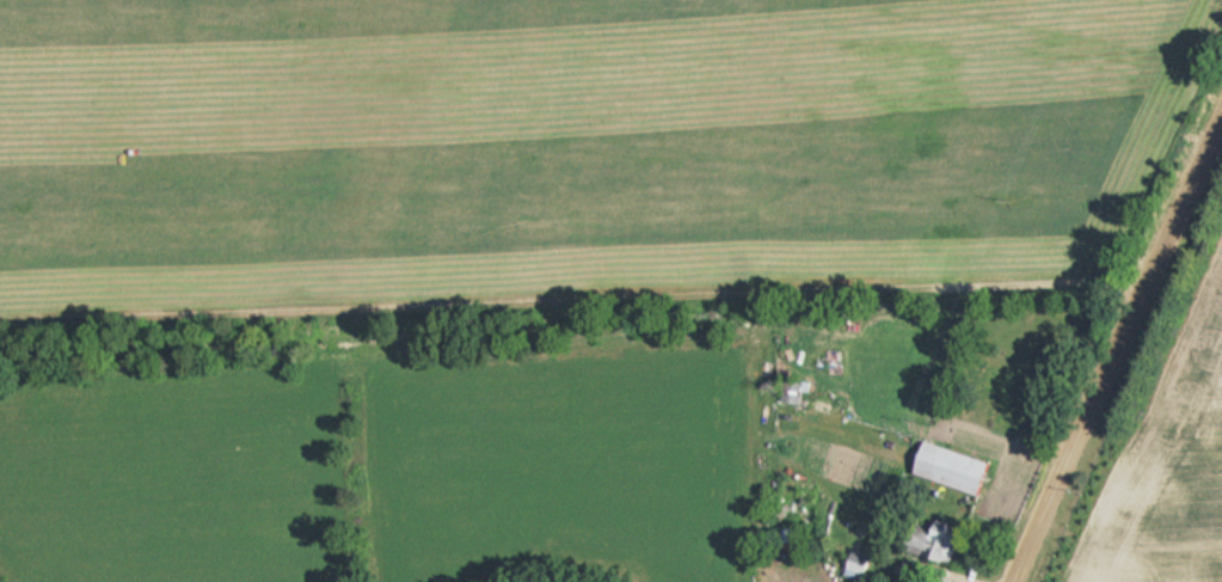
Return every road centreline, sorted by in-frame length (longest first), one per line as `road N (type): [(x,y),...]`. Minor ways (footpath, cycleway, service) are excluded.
road 1 (residential): [(1005,581),(1221,91)]

